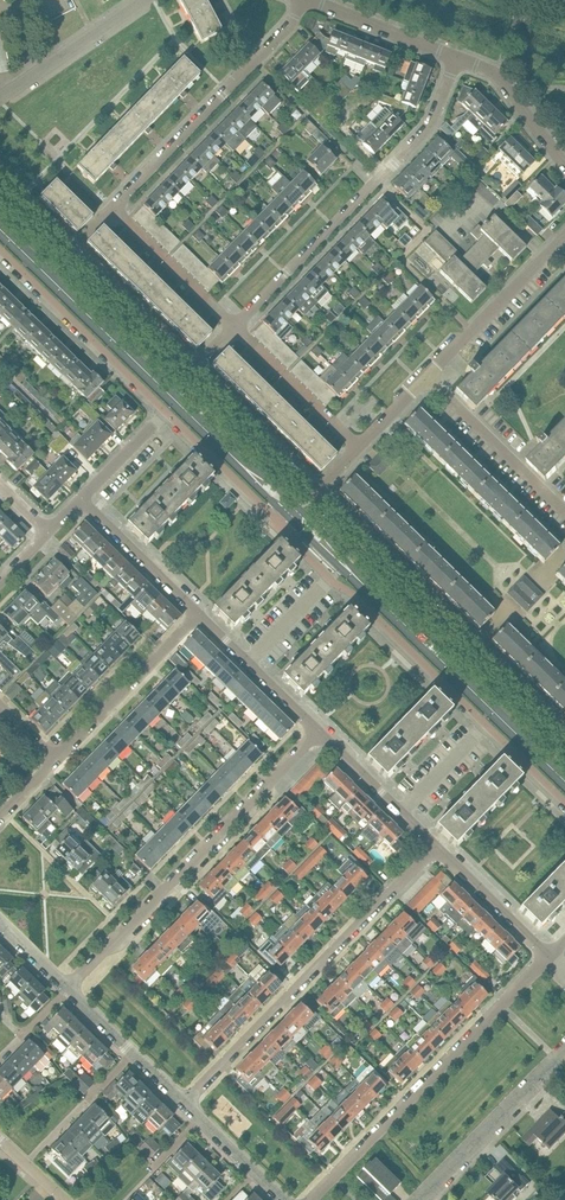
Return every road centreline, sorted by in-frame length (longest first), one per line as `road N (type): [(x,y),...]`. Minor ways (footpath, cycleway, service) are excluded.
road 1 (tertiary): [(292,514),(0,229)]
road 2 (tertiary): [(564,782),(292,514)]
road 3 (residential): [(70,992),(318,731)]
road 4 (residential): [(184,1103),(437,847)]
road 5 (residential): [(564,740),(313,493)]
road 6 (residential): [(308,1199),(549,956)]
road 7 (residential): [(112,207),(291,25),(303,0)]
road 8 (residential): [(0,249),(164,411)]
road 9 (residential): [(328,578),(486,725)]
road 10 (residential): [(472,332),(400,259),(427,231),(377,181)]
road 11 (residential): [(235,327),(377,181)]
road 12 (residential): [(421,1199),(564,1054)]
road 13 (residential): [(56,759),(198,614)]
road 14 (residential): [(564,511),(428,376)]
road 15 (residential): [(144,0),(0,98)]
road 16 (residential): [(190,373),(67,253)]
road 17 (residential): [(313,493),(190,373)]
road 18 (residential): [(235,327),(112,207)]
road 19 (residential): [(358,447),(235,327)]
road 20 (residential): [(198,614),(80,500)]
road 21 (residential): [(164,411),(280,526)]
road 22 (residential): [(457,58),(307,0)]
road 23 (residential): [(184,1103),(70,992)]
road 24 (residential): [(549,956),(437,847)]
road 25 (residential): [(564,164),(497,73),(457,58)]
road 26 (residential): [(377,181),(429,128),(457,58)]
road 27 (residential): [(282,1199),(184,1103)]
road 28 (residential): [(472,332),(564,236)]
road 29 (residential): [(80,500),(164,411)]
road 30 (residential): [(401,812),(486,725)]

